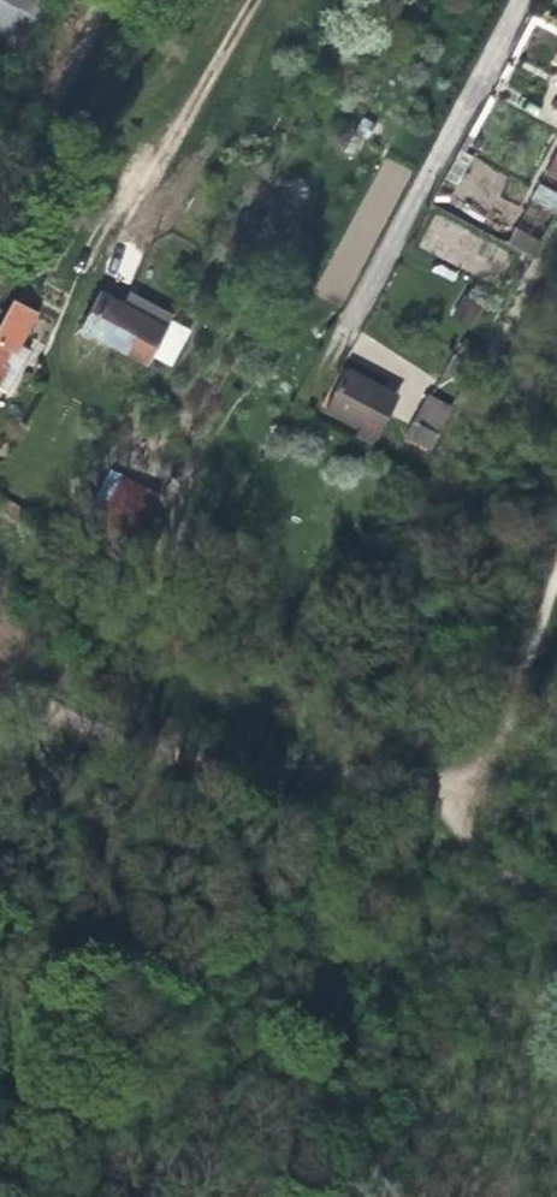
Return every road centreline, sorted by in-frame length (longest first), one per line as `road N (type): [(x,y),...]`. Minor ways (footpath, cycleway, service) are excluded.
road 1 (residential): [(346,338),(520,0)]

